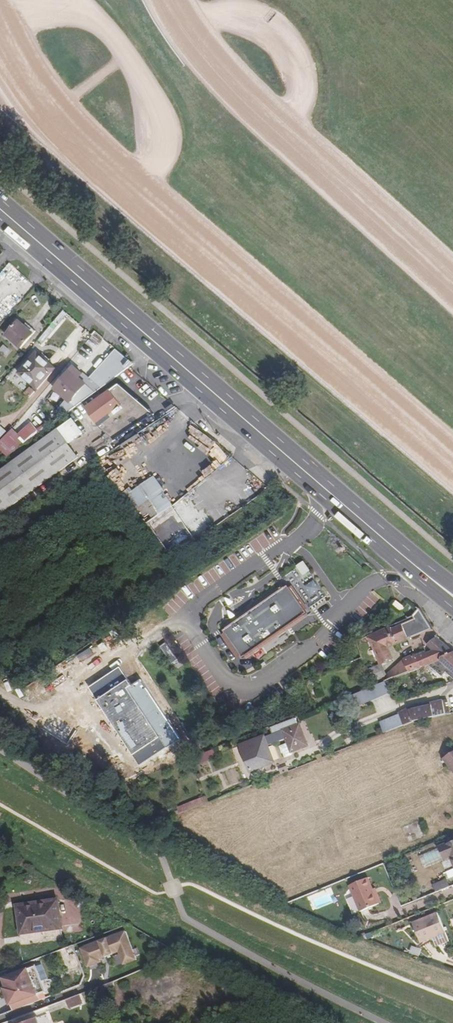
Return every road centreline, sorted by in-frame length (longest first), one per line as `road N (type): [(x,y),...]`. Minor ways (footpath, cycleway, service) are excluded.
road 1 (primary): [(452,584),(0,197)]
road 2 (primary): [(21,237),(452,607)]

